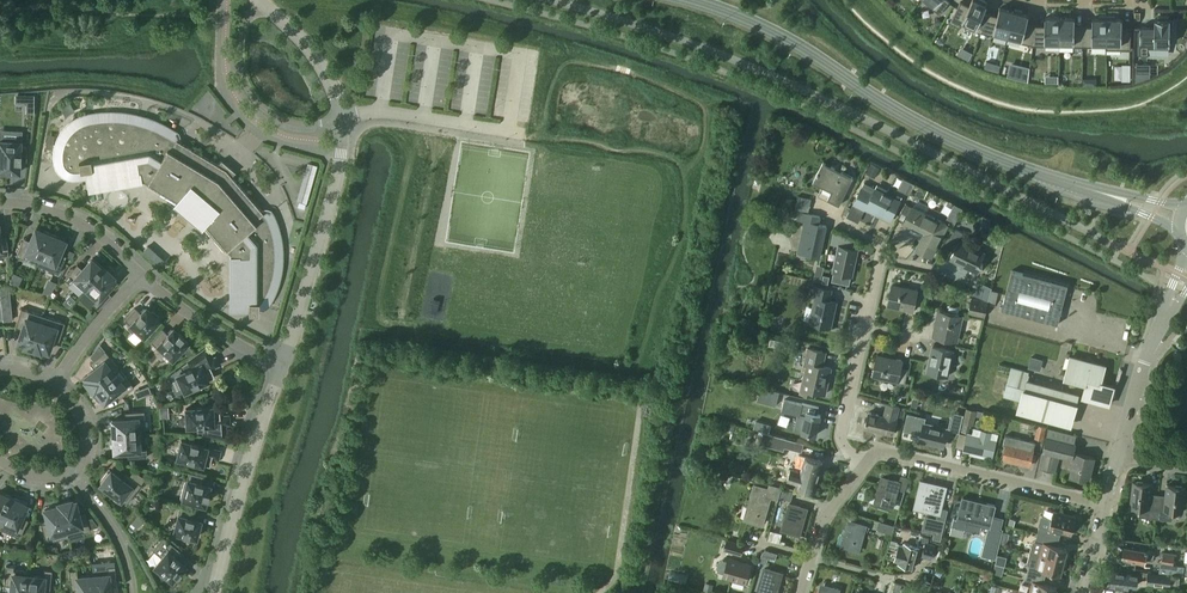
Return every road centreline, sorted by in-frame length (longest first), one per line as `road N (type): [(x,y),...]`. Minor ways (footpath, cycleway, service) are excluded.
road 1 (secondary): [(1086,188),(931,129),(792,42),(694,0)]
road 2 (residential): [(259,0),(317,58),(342,123),(332,196),(283,366)]
road 3 (residential): [(863,467),(885,452),(1105,504)]
road 4 (residential): [(283,366),(215,592)]
road 5 (residential): [(283,366),(204,324),(142,275)]
road 6 (residential): [(142,275),(66,217),(0,203)]
road 7 (residential): [(863,467),(841,436),(865,326)]
road 8 (unclassified): [(1120,455),(1165,317)]
road 9 (residential): [(52,386),(142,275)]
road 10 (residential): [(69,472),(113,531),(132,592)]
road 11 (residential): [(865,326),(880,249),(837,223)]

